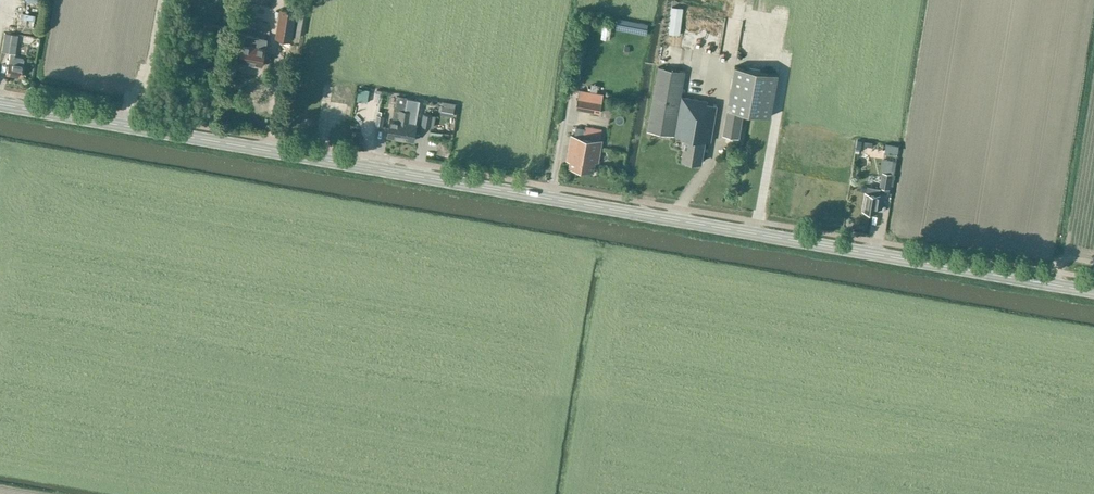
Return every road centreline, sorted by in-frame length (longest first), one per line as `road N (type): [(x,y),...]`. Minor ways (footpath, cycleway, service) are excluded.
road 1 (tertiary): [(1093,292),(126,126)]
road 2 (tertiary): [(126,126),(0,104)]
road 3 (track): [(128,114),(148,78),(161,0)]

